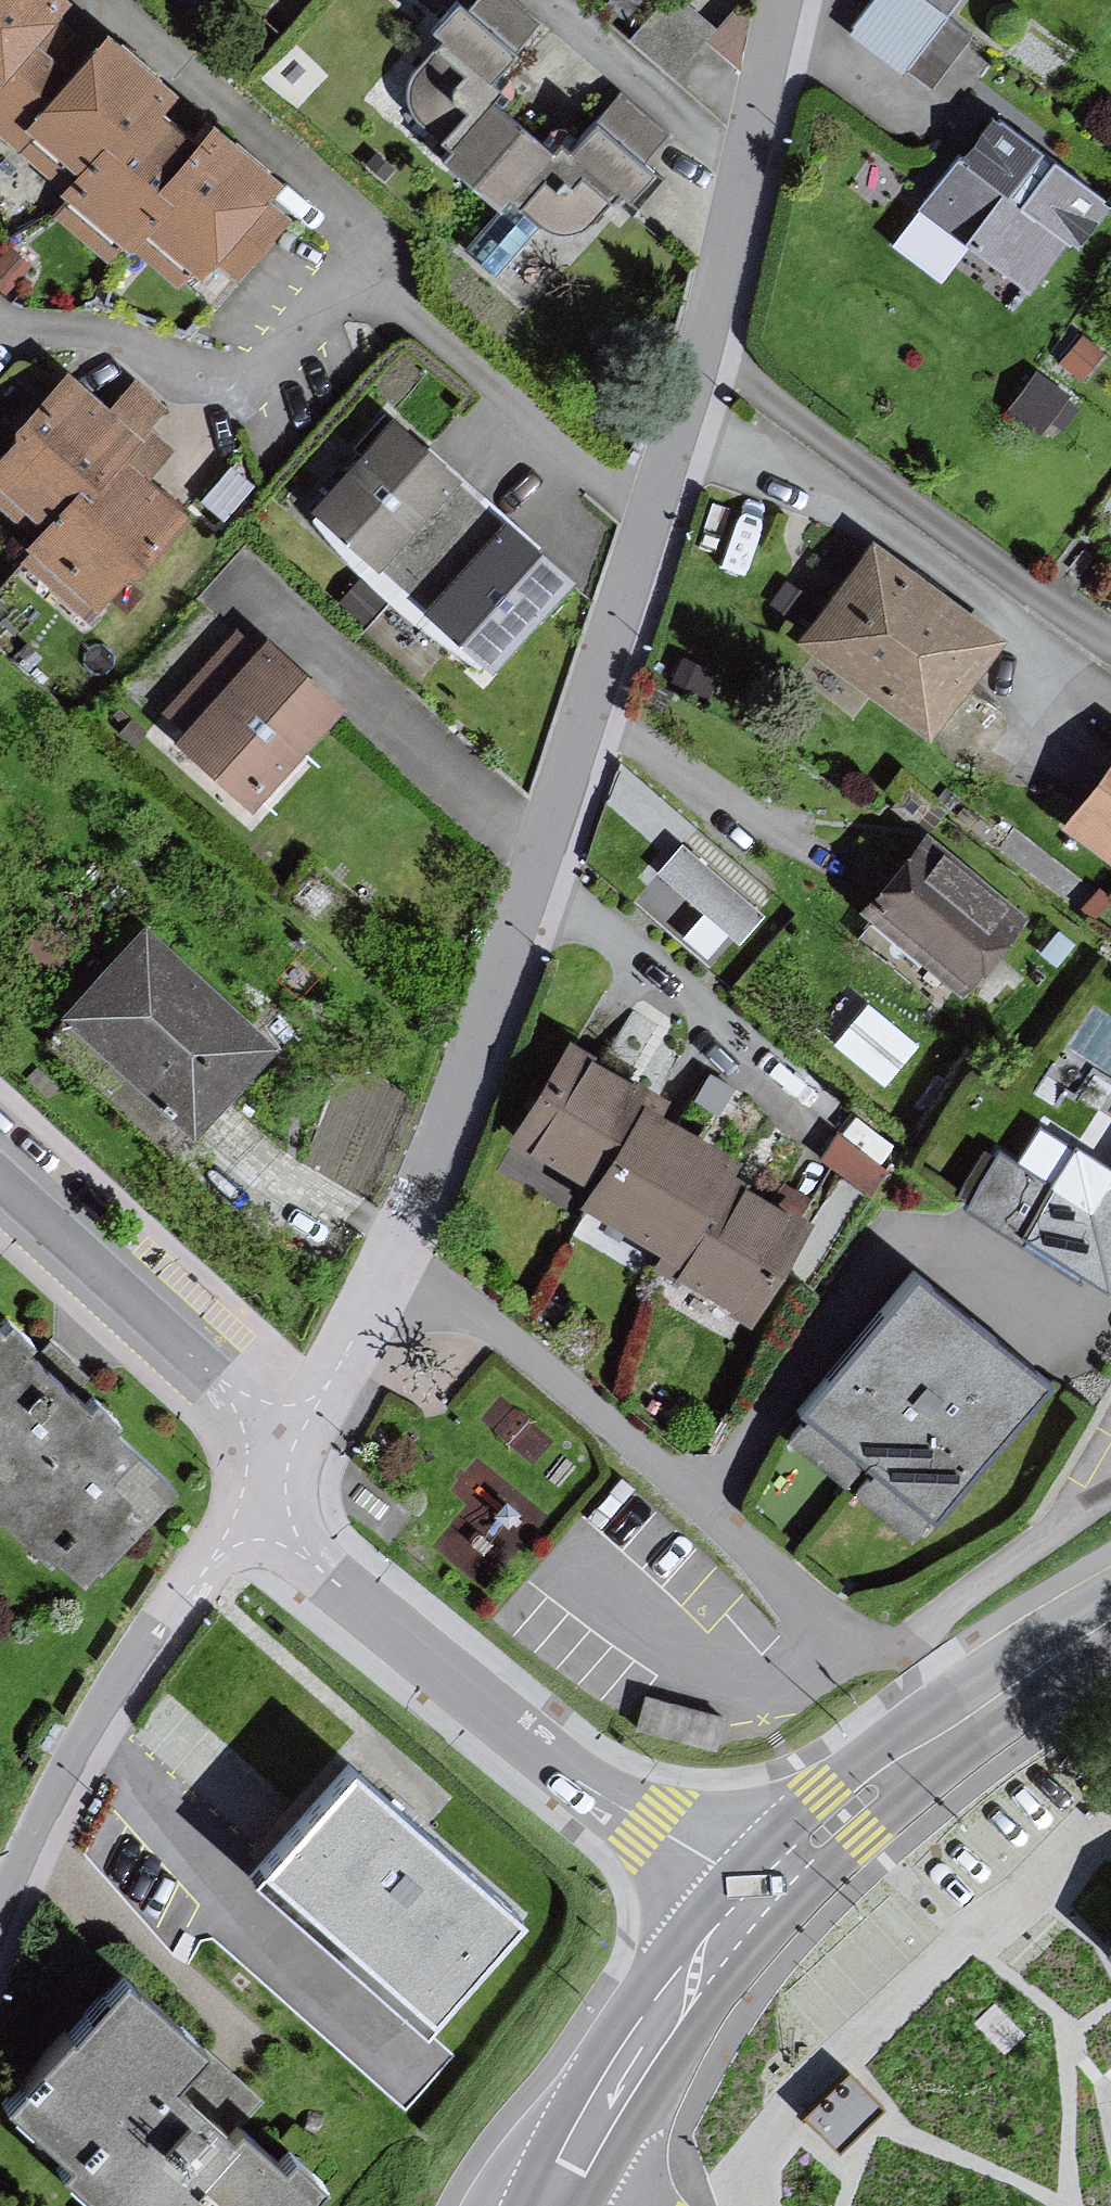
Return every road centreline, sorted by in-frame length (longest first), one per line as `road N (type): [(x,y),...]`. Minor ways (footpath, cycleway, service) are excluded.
road 1 (residential): [(261,1484),(385,1267),(546,854),(668,463),(748,149),(776,0)]
road 2 (residential): [(261,1484),(303,1559),(573,1780),(758,1893)]
road 3 (residential): [(1110,1840),(1062,1864),(855,2040),(750,2161),(748,2205)]
road 4 (residential): [(0,1909),(22,1845),(76,1751),(261,1484)]
road 5 (tertiary): [(1110,1615),(841,1812),(758,1893)]
road 6 (residential): [(0,1183),(214,1381),(261,1484)]
road 7 (tertiary): [(758,1893),(626,2062),(544,2205)]

